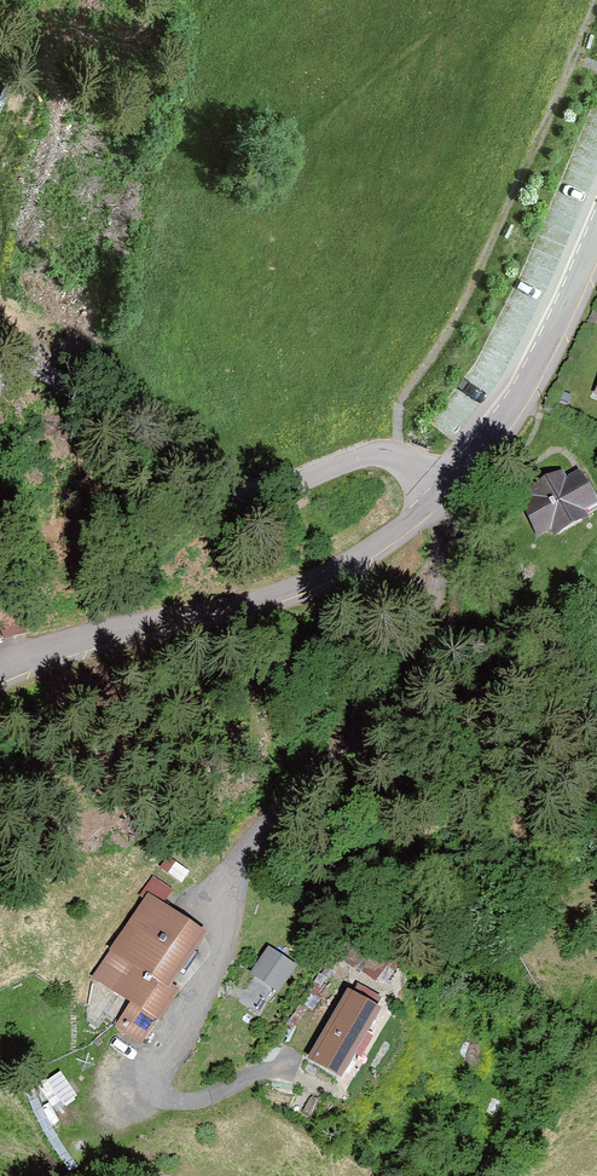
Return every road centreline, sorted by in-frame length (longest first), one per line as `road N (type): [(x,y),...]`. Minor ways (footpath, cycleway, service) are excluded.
road 1 (track): [(0,346),(237,485),(274,488),(358,453),(399,457),(445,494),(407,672),(264,833),(158,1074),(173,1100),(206,1098),(287,1059)]
road 2 (unclassified): [(596,242),(559,335),(498,433),(445,494),(321,591),(237,620),(85,640),(0,671)]

